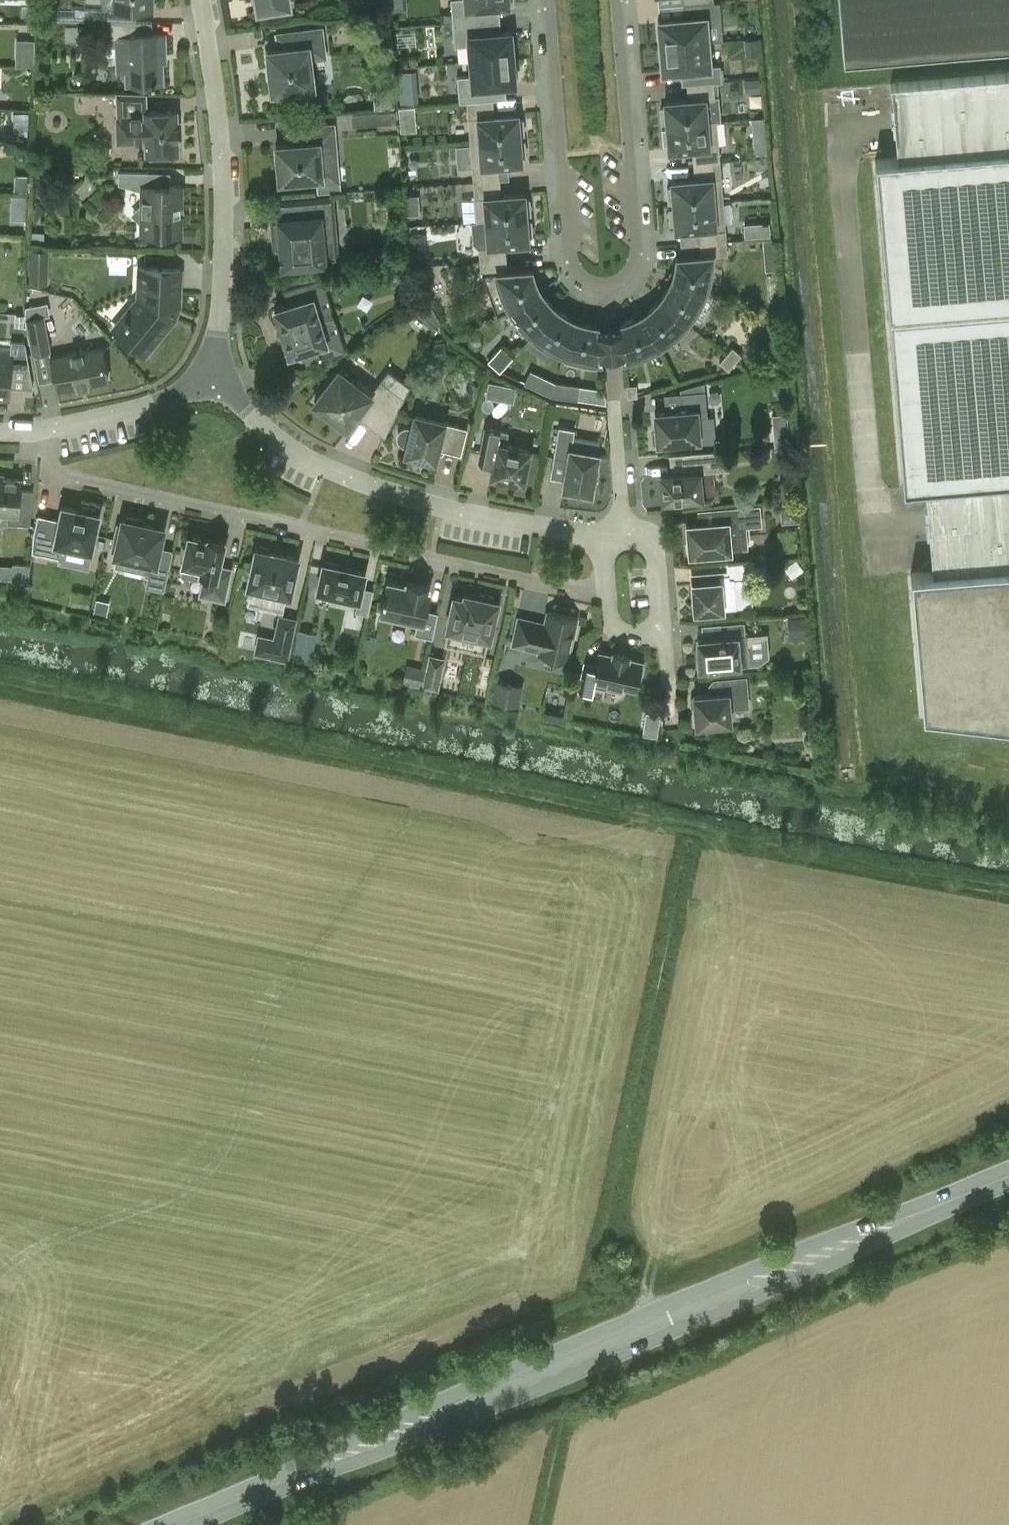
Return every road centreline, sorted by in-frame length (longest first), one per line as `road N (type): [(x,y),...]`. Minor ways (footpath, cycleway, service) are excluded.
road 1 (primary): [(978,1187),(746,1268),(420,1406),(279,1480)]
road 2 (primary): [(279,1480),(437,1428),(831,1263),(978,1187)]
road 3 (residential): [(39,430),(62,488),(607,598)]
road 4 (residential): [(608,539),(390,496),(296,455),(213,377)]
road 5 (residential): [(213,377),(223,164),(202,0)]
road 6 (residential): [(547,0),(568,256),(585,281),(606,285)]
road 7 (residential): [(606,285),(632,271),(637,236),(615,0)]
road 8 (residential): [(213,377),(107,417),(39,430)]
road 9 (residential): [(613,355),(622,523)]
road 10 (residential): [(622,523),(650,533),(660,554),(664,641)]

